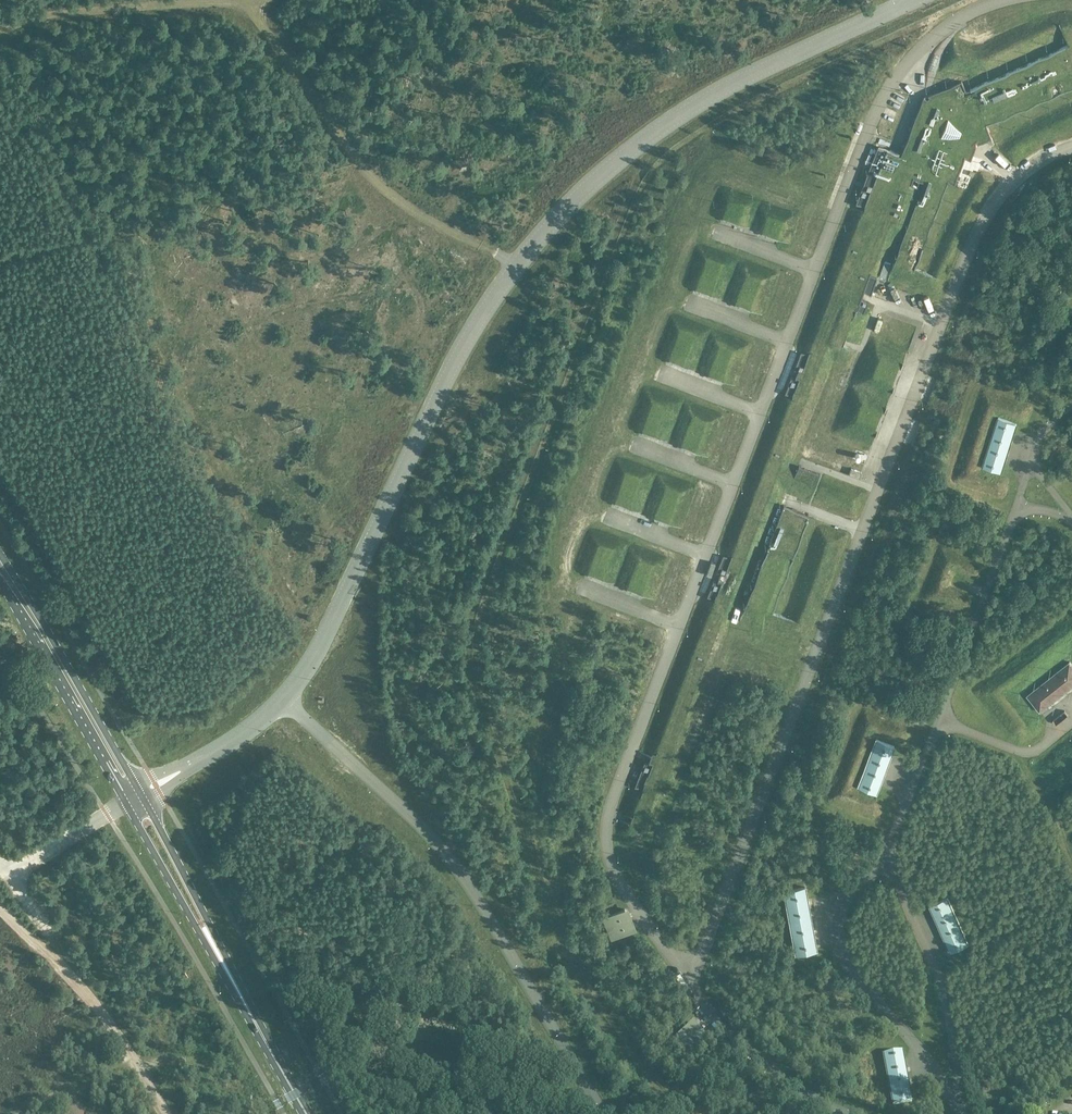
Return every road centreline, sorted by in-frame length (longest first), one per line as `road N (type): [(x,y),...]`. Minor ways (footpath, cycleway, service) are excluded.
road 1 (unclassified): [(285,700),(322,646),(461,352),(550,227),(686,112),(915,0)]
road 2 (unclassified): [(603,1113),(450,859),(285,700)]
road 3 (primary): [(307,1113),(133,798)]
road 4 (track): [(160,1113),(0,868)]
road 5 (primary): [(133,798),(0,568)]
road 6 (unclassified): [(133,798),(240,737),(285,700)]
road 7 (unclassified): [(133,798),(7,875)]

